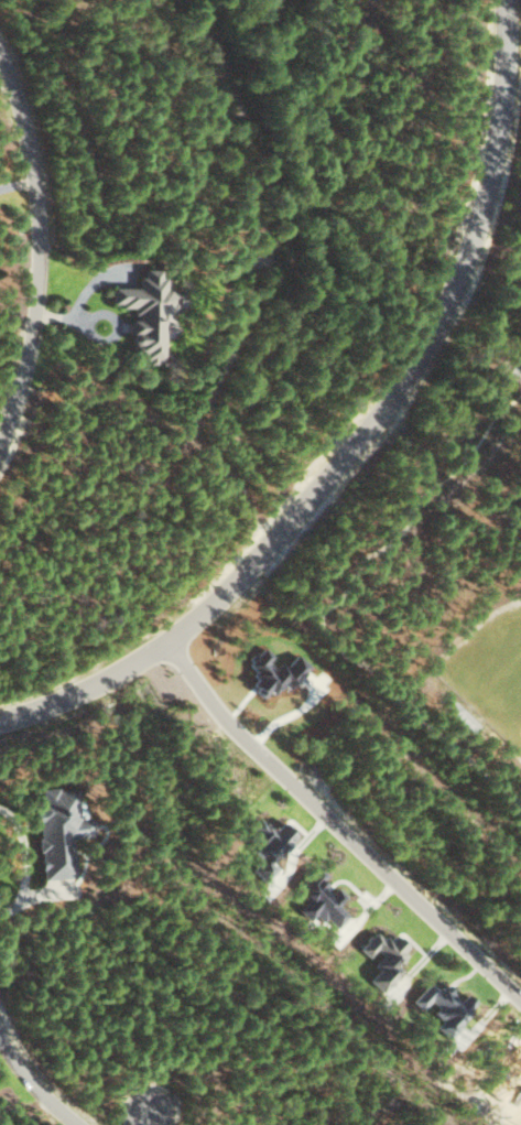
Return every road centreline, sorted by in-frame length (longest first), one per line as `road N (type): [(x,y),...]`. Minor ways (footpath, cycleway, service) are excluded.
road 1 (residential): [(510,0),(509,118),(499,173),(435,340),(403,396),(237,589),(163,649),(93,690),(0,720)]
road 2 (residential): [(171,642),(220,706),(520,993)]
road 3 (residential): [(0,452),(30,361),(43,256),(40,174),(0,42)]
road 4 (residential): [(0,1024),(26,1067),(85,1124)]

